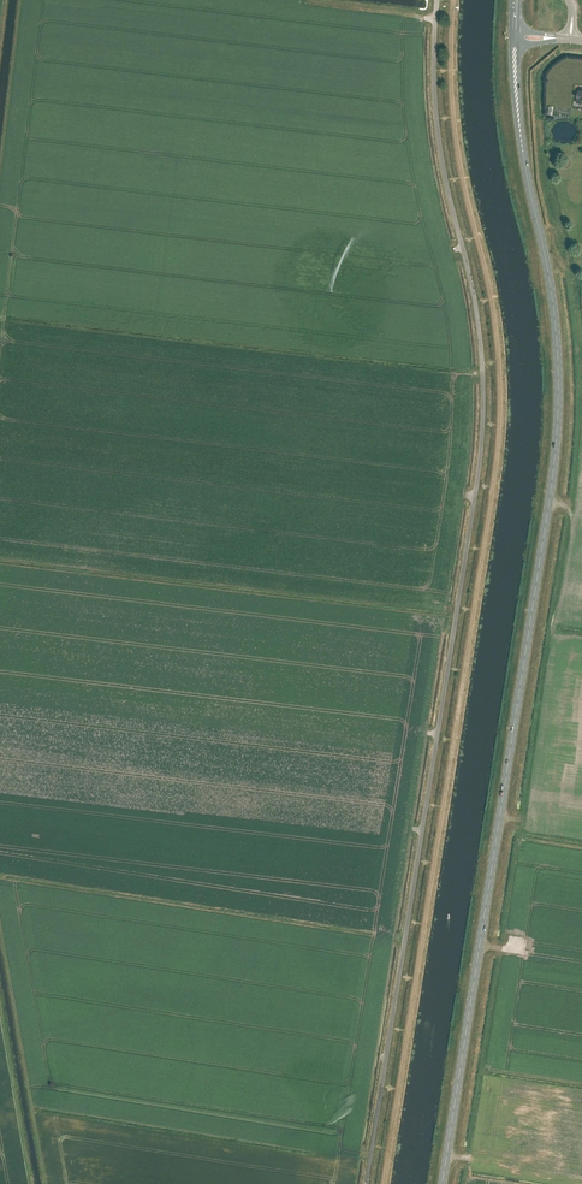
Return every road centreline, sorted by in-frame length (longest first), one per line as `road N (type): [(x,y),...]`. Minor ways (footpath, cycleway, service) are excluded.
road 1 (unclassified): [(366,1183),(483,409),(474,296),(442,161),(436,0)]
road 2 (secondary): [(442,1183),(557,429),(553,302),(521,139),(515,44)]

